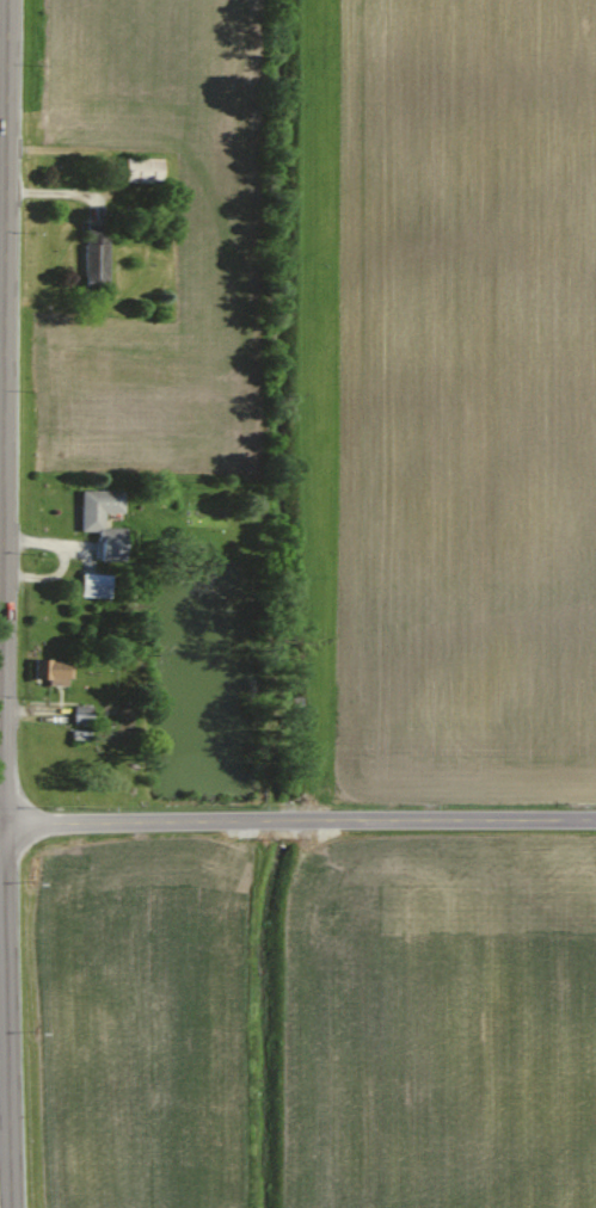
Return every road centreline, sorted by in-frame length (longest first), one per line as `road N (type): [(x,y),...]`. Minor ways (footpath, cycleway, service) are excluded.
road 1 (primary): [(14,1207),(5,828),(8,0)]
road 2 (residential): [(595,819),(0,828)]

